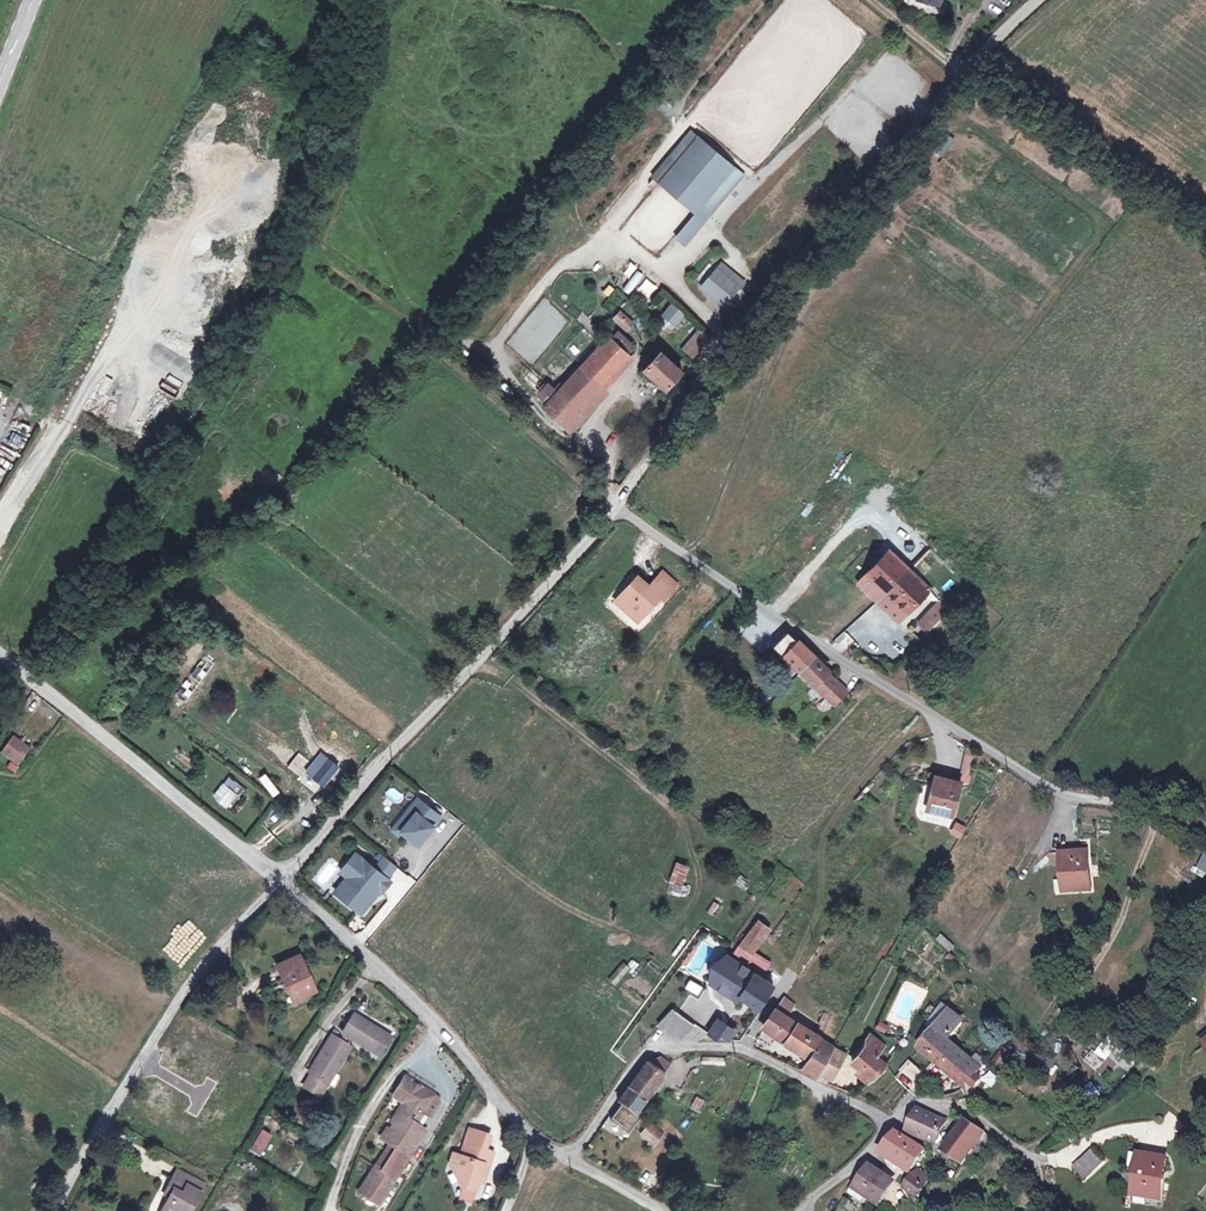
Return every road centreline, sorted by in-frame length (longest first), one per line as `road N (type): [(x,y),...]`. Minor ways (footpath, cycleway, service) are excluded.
road 1 (unclassified): [(616,505),(727,345),(961,68),(1042,0)]
road 2 (unclassified): [(616,505),(1052,791),(1126,806)]
road 3 (unclassified): [(279,878),(616,505)]
road 4 (track): [(0,523),(105,367),(141,238),(209,133)]
road 5 (track): [(613,460),(549,423),(503,369),(506,328),(565,265),(608,255),(655,264),(706,313)]
road 6 (unclassified): [(566,1159),(507,1111),(397,984),(279,878)]
road 7 (unclassified): [(57,1210),(150,1048),(279,878)]
road 8 (unclassified): [(566,1159),(655,1050),(751,1051),(893,1125)]
road 9 (unclassified): [(279,878),(0,652)]
road 10 (track): [(667,274),(863,84)]
road 11 (unclassified): [(1041,1162),(961,1108),(915,1105),(893,1125)]
road 12 (track): [(456,827),(356,947)]
road 13 (track): [(616,505),(613,444),(599,415),(636,367)]
road 14 (unclassified): [(893,1125),(798,1210)]

